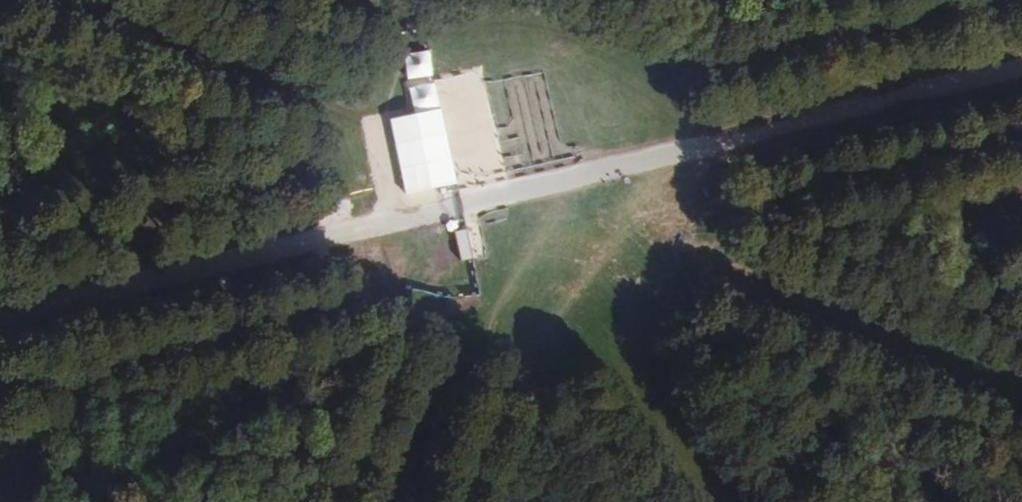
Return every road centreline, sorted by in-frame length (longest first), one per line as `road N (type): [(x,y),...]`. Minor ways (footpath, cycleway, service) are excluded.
road 1 (track): [(1021,390),(64,0)]
road 2 (track): [(514,183),(0,312)]
road 3 (track): [(1021,61),(514,183)]
road 4 (track): [(711,501),(514,183)]
road 5 (track): [(375,501),(514,183)]

